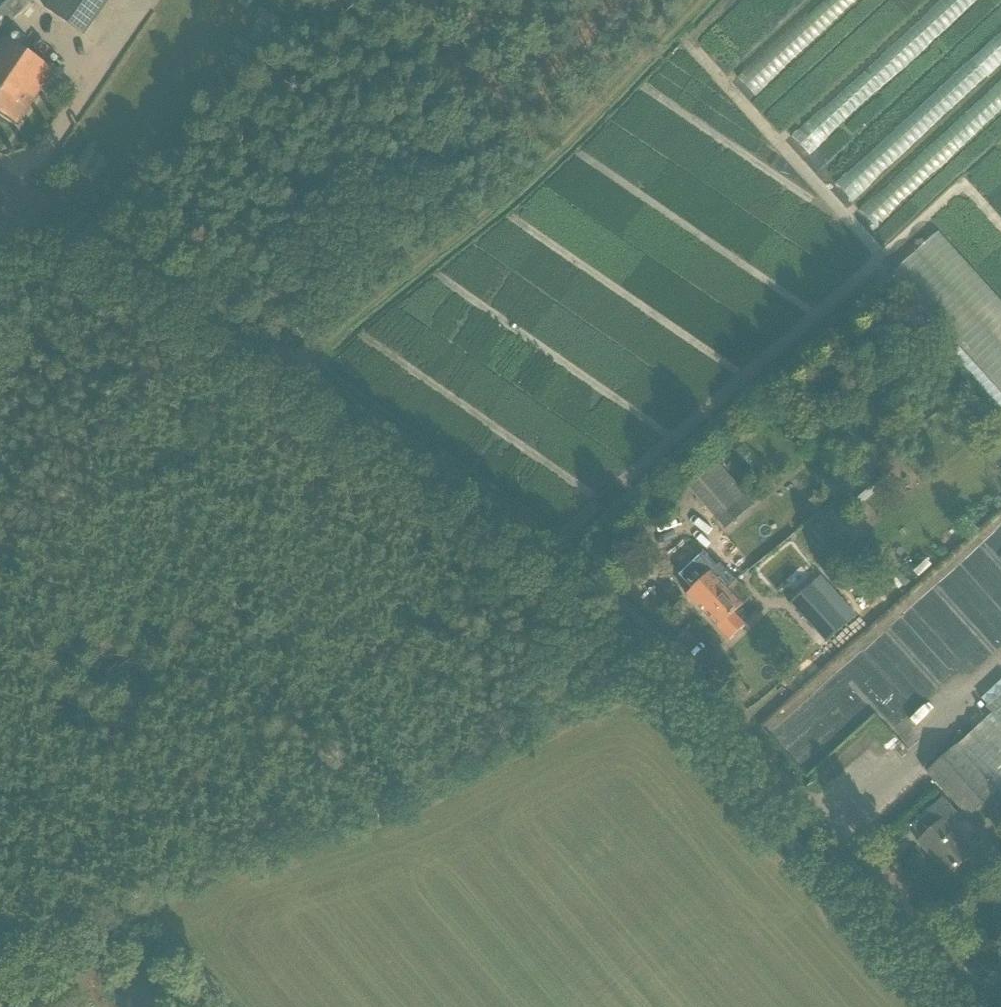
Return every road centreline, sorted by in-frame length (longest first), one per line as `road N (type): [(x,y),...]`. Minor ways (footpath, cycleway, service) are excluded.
road 1 (unclassified): [(987,1006),(634,615),(40,187)]

